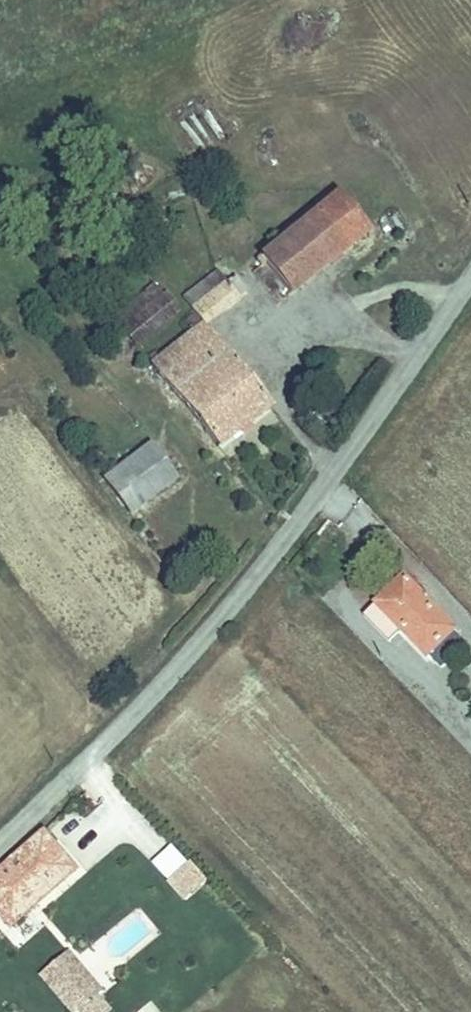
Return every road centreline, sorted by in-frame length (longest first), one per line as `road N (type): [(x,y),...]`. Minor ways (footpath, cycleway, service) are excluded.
road 1 (unclassified): [(0,838),(139,704),(279,543),(470,273)]

